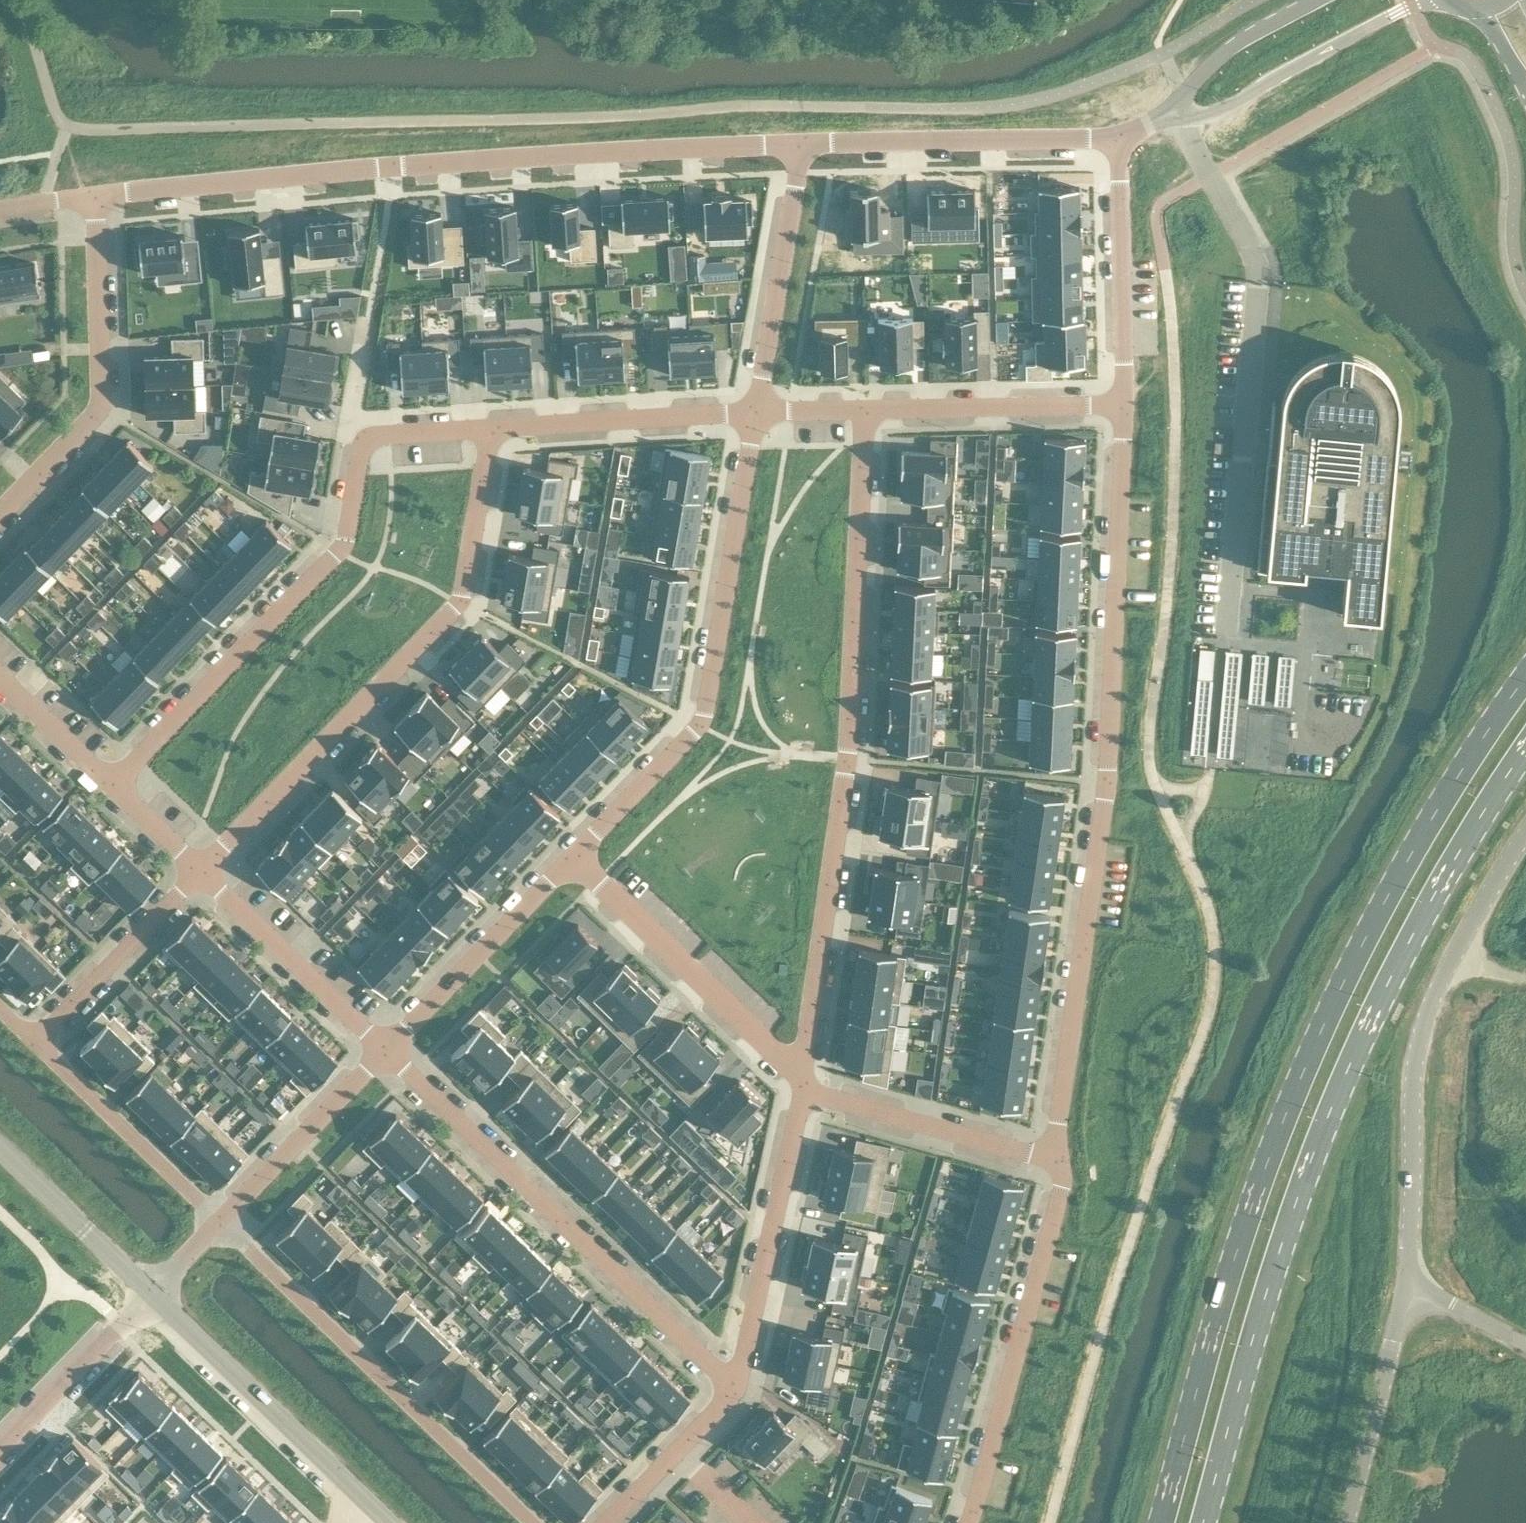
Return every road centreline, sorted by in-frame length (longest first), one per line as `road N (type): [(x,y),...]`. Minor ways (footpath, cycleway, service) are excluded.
road 1 (primary): [(1525,678),(1398,876),(1339,990),(1255,1198),(1160,1522)]
road 2 (primary): [(1204,1522),(1288,1228),(1334,1105),(1431,900),(1525,751)]
road 3 (residential): [(1055,1157),(1104,782),(1123,405)]
road 4 (residential): [(96,198),(800,140)]
road 5 (residential): [(803,1089),(848,744),(864,406)]
road 6 (residential): [(201,871),(455,600),(472,561),(490,427)]
road 7 (residential): [(757,411),(700,722),(571,859)]
road 8 (residential): [(387,1052),(733,1385)]
road 9 (residential): [(113,781),(331,558),(347,535),(364,437)]
road 10 (residential): [(220,1223),(532,1522)]
road 11 (residential): [(968,1522),(1061,1190),(1055,1157)]
road 12 (residential): [(0,507),(95,408),(96,198)]
road 13 (residential): [(803,1089),(571,859)]
road 14 (tertiary): [(154,1296),(388,1522)]
road 15 (unclassified): [(1409,1282),(1418,1043),(1450,965)]
road 16 (residential): [(800,140),(1118,135)]
road 17 (residential): [(733,1385),(803,1089)]
road 18 (unclassified): [(1171,115),(1221,112),(1414,7),(1442,0)]
road 19 (residential): [(800,140),(757,411)]
road 20 (residential): [(1123,405),(1118,135)]
road 21 (residential): [(490,427),(757,411)]
road 22 (residential): [(571,859),(387,1052)]
road 23 (residential): [(1055,1157),(803,1089)]
road 24 (residential): [(201,871),(387,1052)]
road 25 (residential): [(864,406),(1123,405)]
road 26 (residential): [(35,1042),(220,1223)]
road 27 (unclassified): [(1351,1522),(1409,1282)]
road 28 (residential): [(387,1052),(220,1223)]
road 29 (residential): [(35,1042),(201,871)]
road 30 (residential): [(0,1453),(154,1296)]
road 31 (tertiary): [(0,1145),(154,1296)]
road 32 (unclassified): [(1171,115),(1213,175),(1261,283)]
road 33 (unclassified): [(1318,0),(1202,70),(1171,115)]
road 34 (residential): [(608,1522),(733,1385)]
road 35 (residential): [(0,671),(113,781)]
road 36 (unclassified): [(1450,965),(1525,838)]
road 37 (unclassified): [(1525,1345),(1409,1282)]
road 38 (residential): [(364,437),(490,427)]
road 39 (residential): [(113,781),(201,871)]
road 40 (residential): [(364,437),(353,421),(370,317)]

